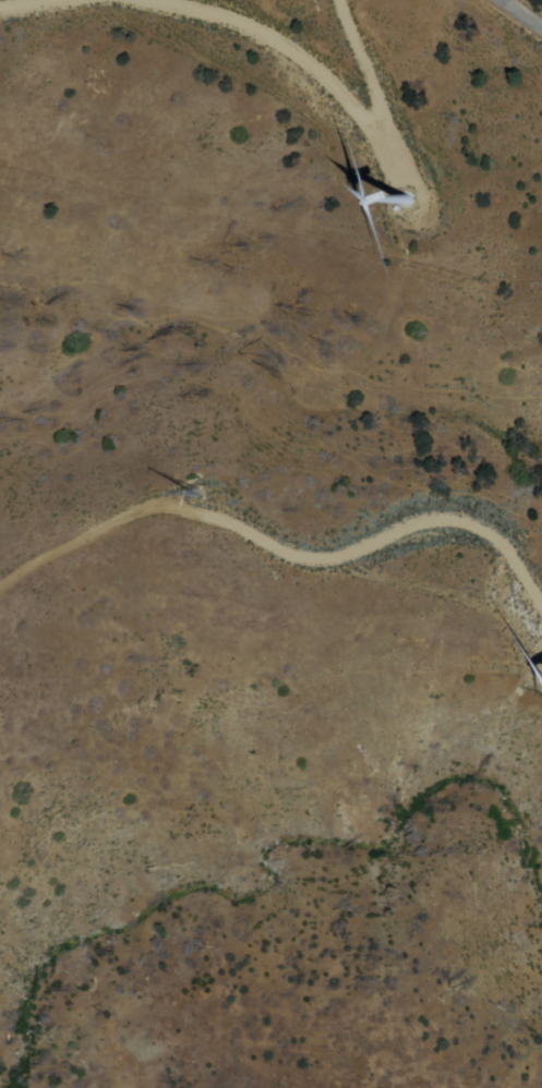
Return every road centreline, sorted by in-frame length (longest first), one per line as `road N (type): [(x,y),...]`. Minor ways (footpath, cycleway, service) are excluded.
road 1 (residential): [(541,618),(212,517),(136,507),(0,578)]

